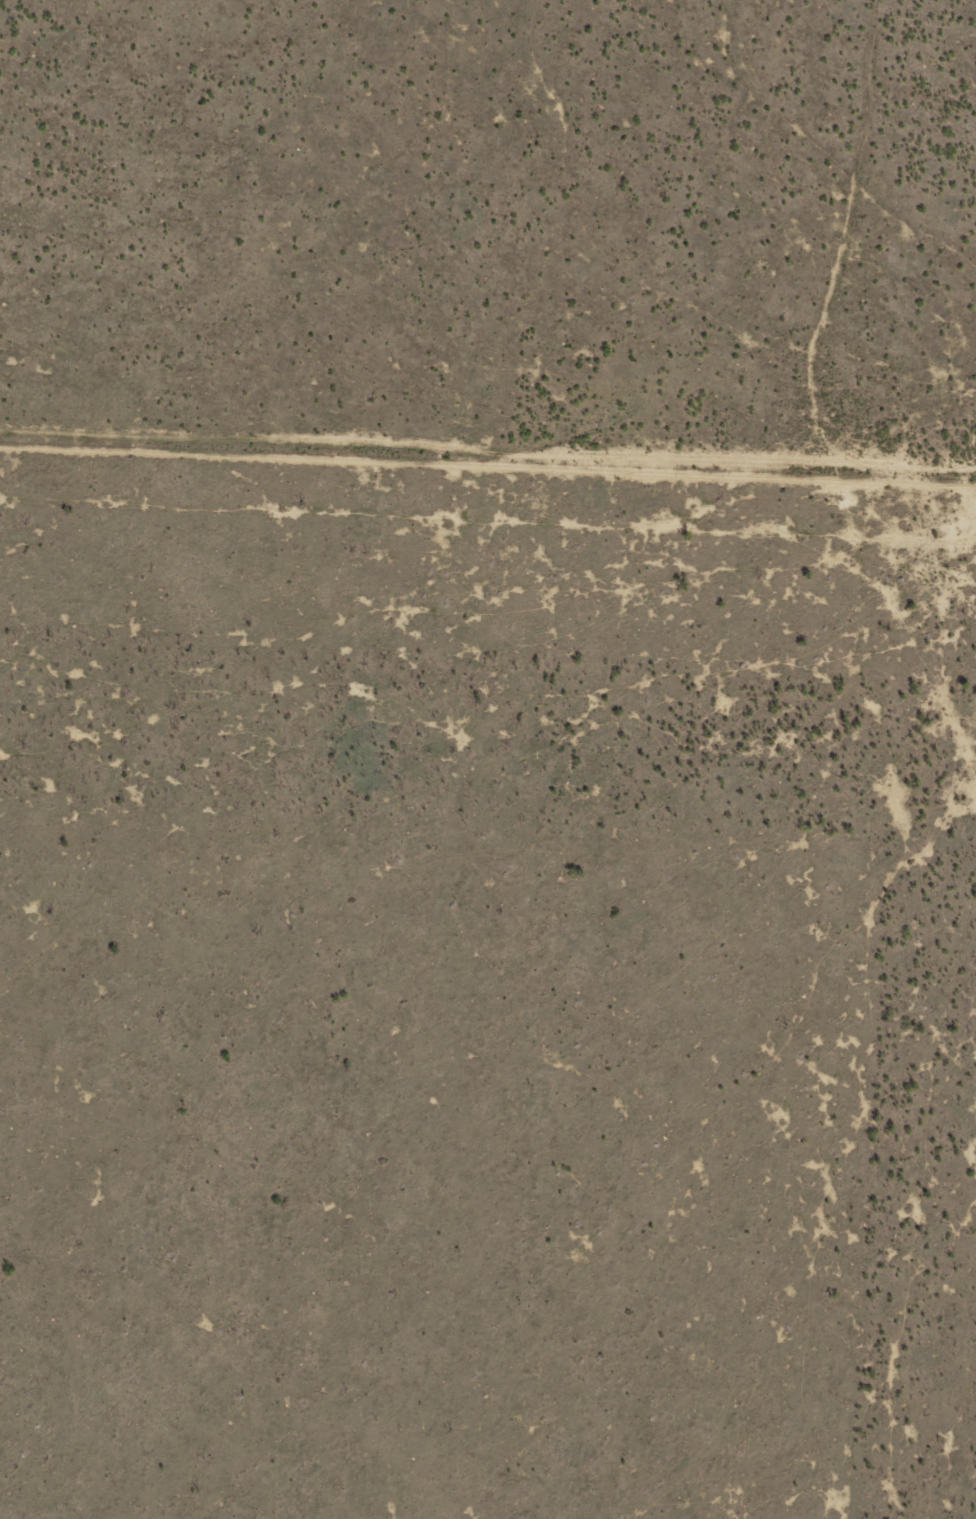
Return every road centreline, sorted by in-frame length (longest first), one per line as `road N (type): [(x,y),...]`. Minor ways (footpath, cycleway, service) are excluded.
road 1 (track): [(0,449),(243,470),(975,491)]

